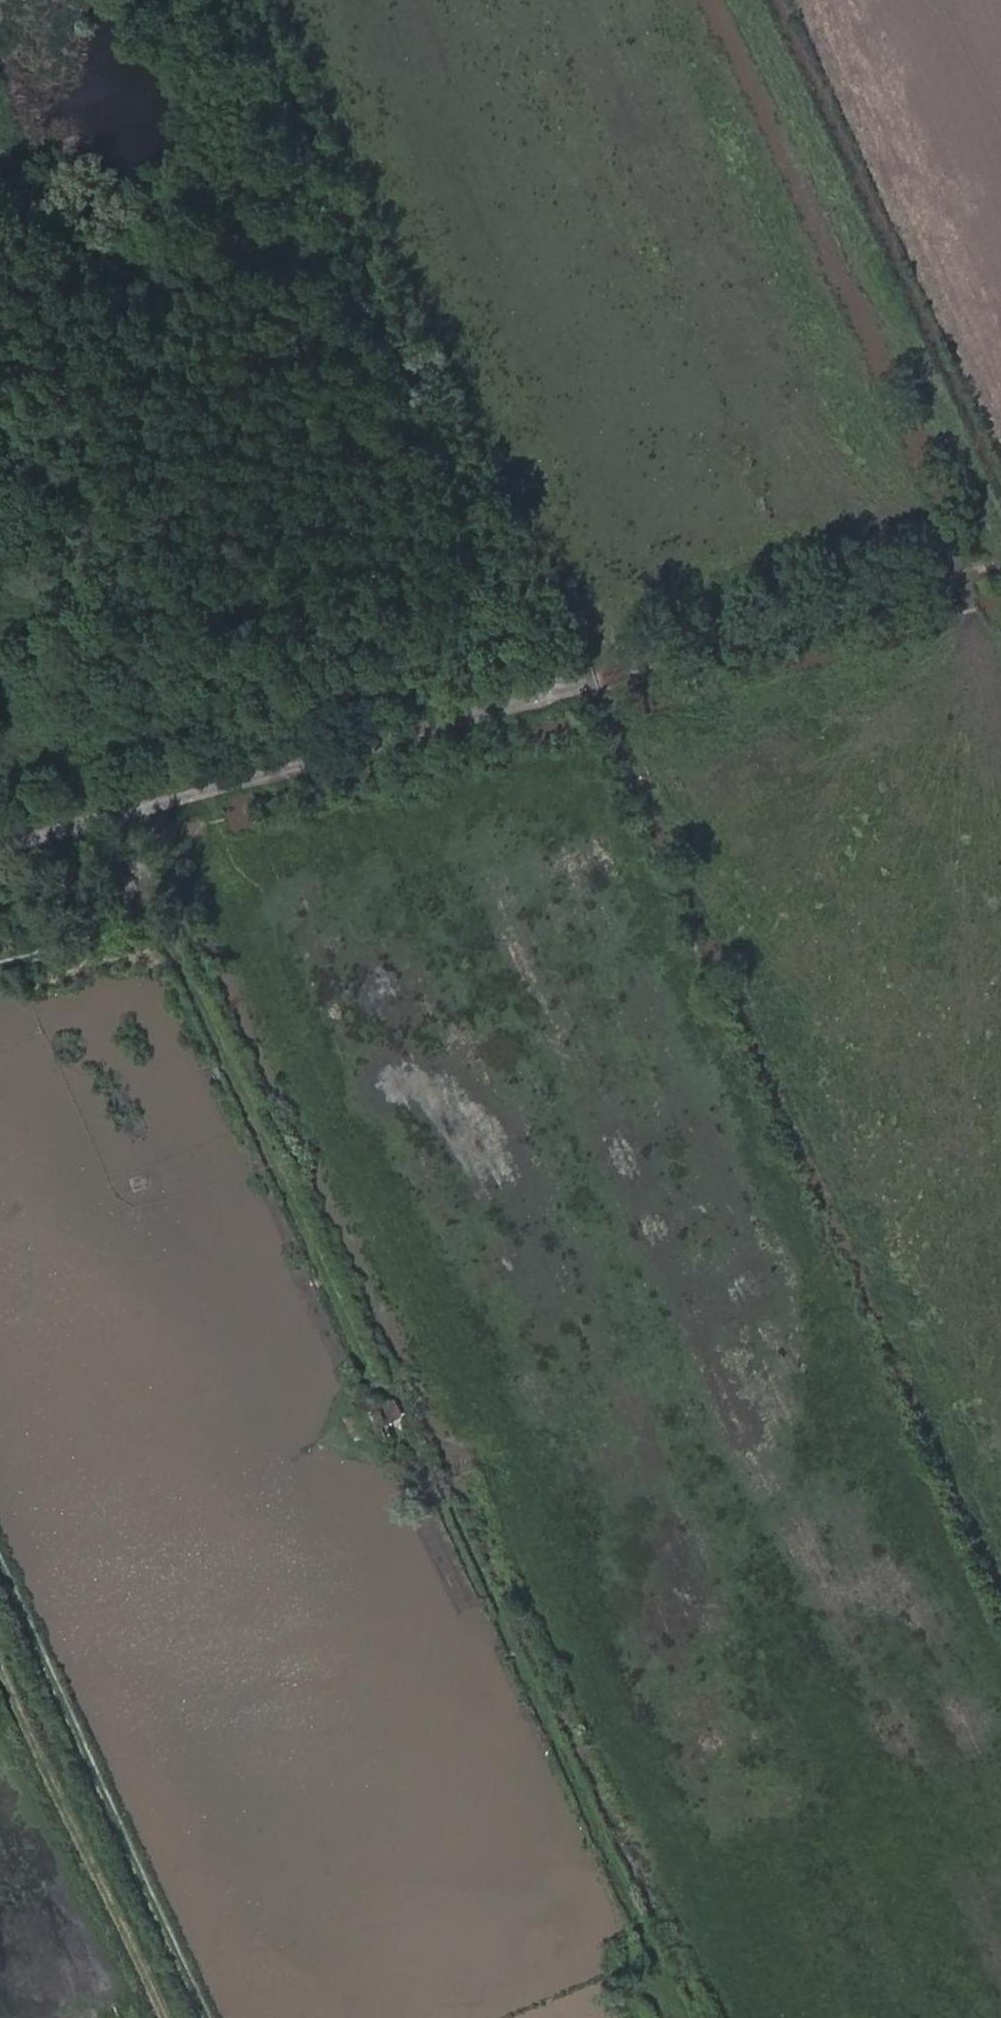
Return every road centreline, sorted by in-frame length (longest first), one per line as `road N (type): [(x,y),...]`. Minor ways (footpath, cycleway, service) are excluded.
road 1 (unclassified): [(0,856),(272,773)]

